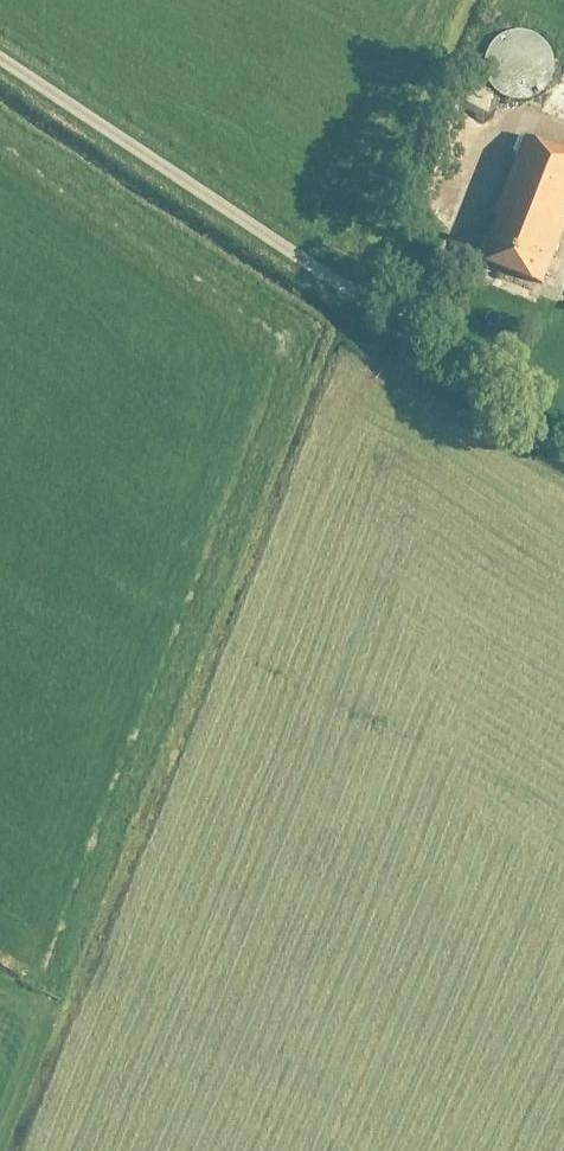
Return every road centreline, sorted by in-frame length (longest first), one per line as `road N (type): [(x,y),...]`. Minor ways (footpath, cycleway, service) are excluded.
road 1 (unclassified): [(455,239),(425,284),(383,300),(358,296),(0,56)]

